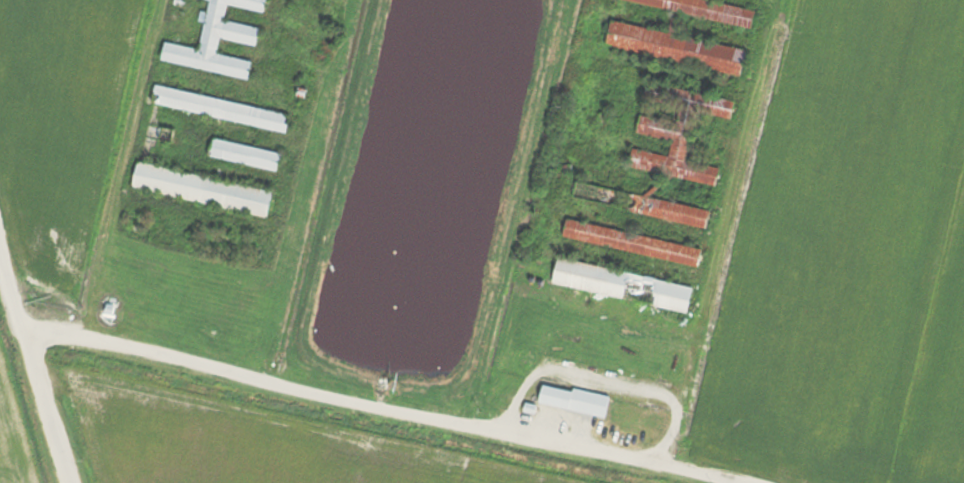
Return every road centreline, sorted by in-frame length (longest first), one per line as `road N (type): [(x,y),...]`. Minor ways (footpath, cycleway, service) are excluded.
road 1 (residential): [(67,482),(0,244)]

